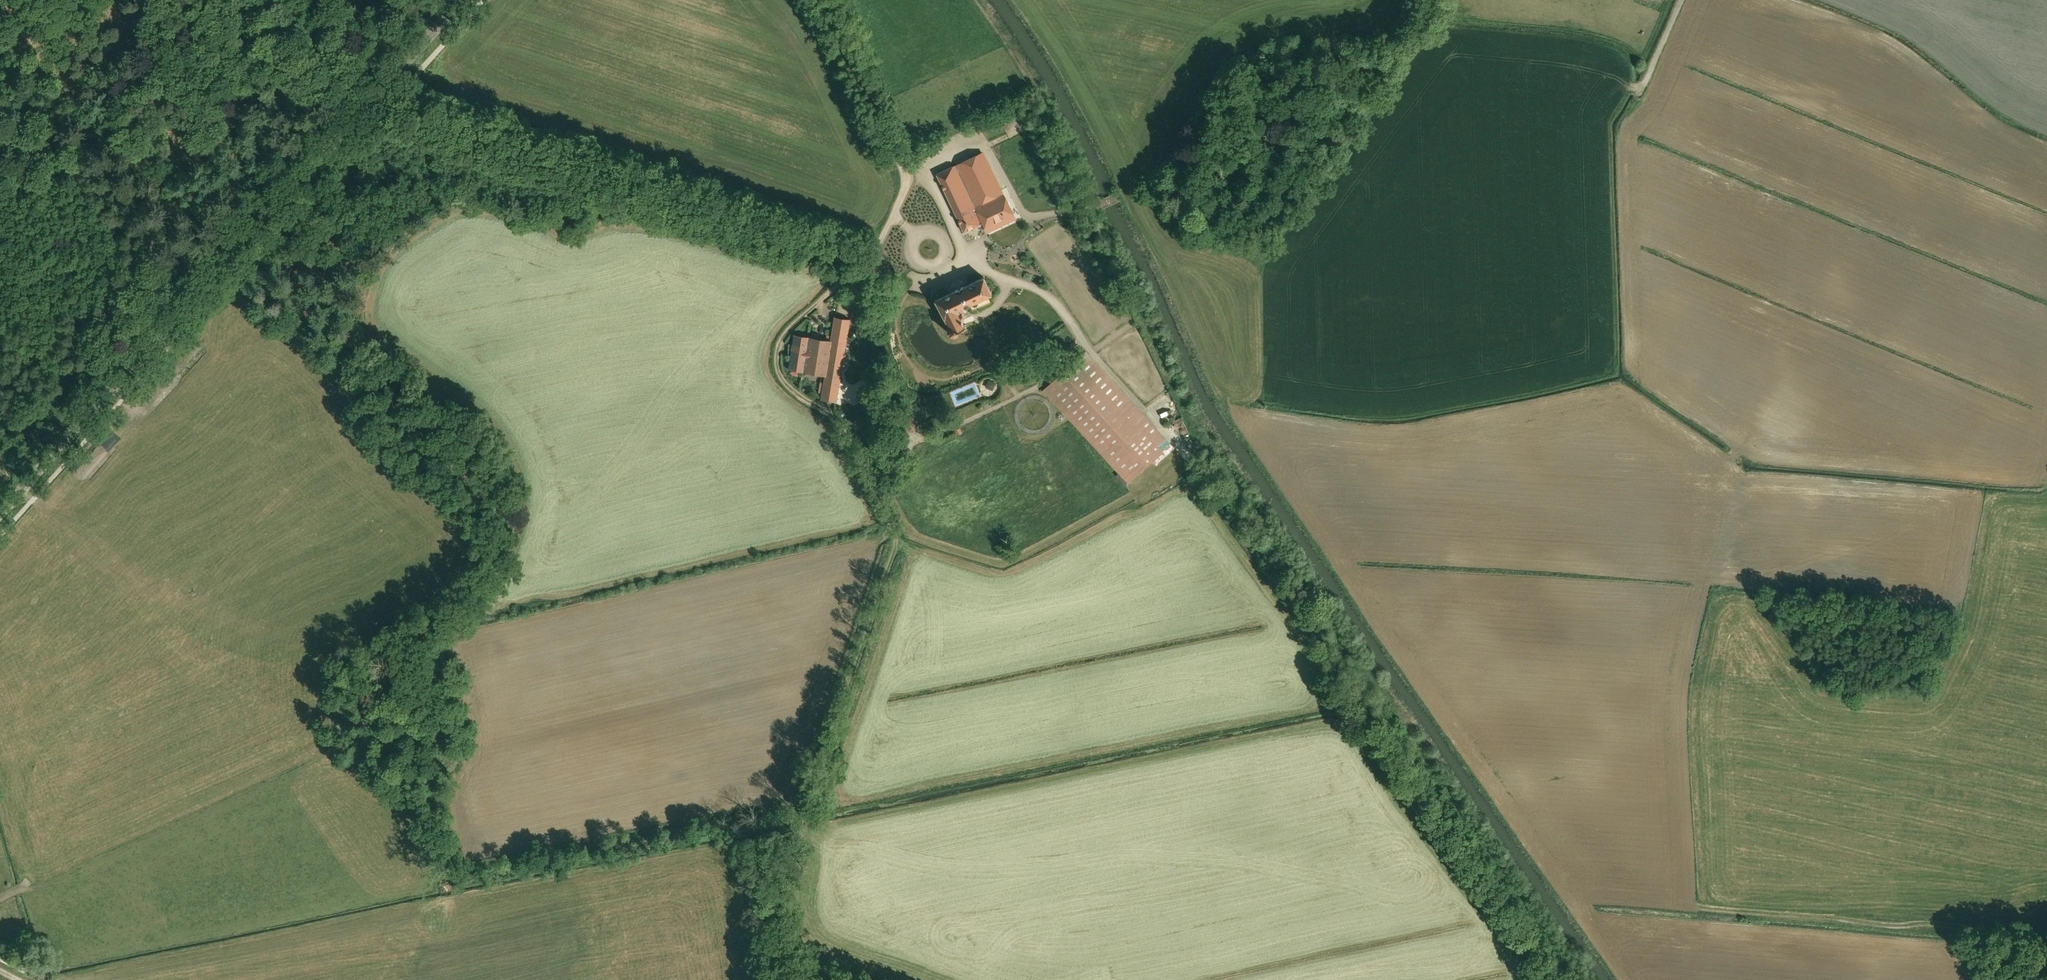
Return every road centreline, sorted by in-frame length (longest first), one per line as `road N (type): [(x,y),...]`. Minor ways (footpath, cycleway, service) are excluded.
road 1 (tertiary): [(0,514),(461,0)]
road 2 (track): [(870,258),(796,319),(777,363),(785,384),(846,425),(894,533)]
road 3 (track): [(824,0),(907,176),(870,258)]

